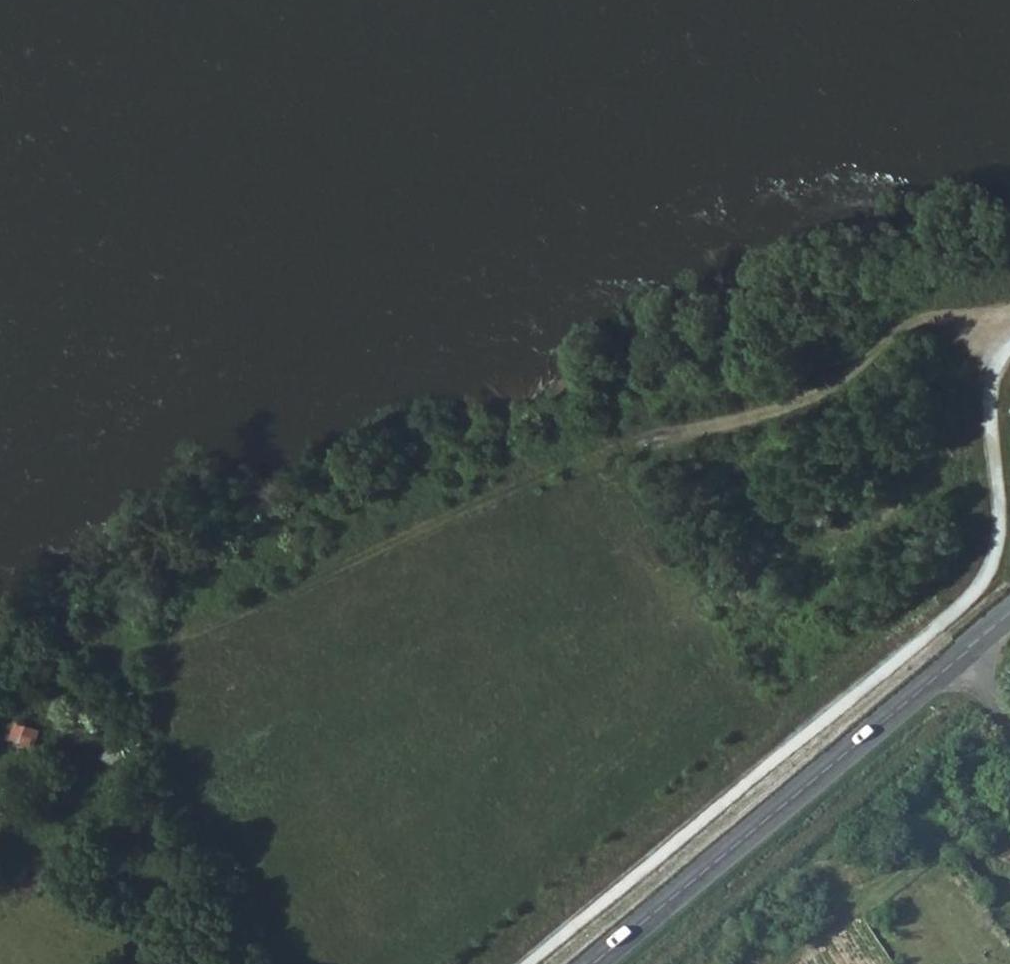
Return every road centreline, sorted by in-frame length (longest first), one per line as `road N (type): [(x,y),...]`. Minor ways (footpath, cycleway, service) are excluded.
road 1 (track): [(1009,335),(929,321),(792,406),(624,444),(492,493),(190,630),(116,654)]
road 2 (secondary): [(1009,615),(592,963)]

